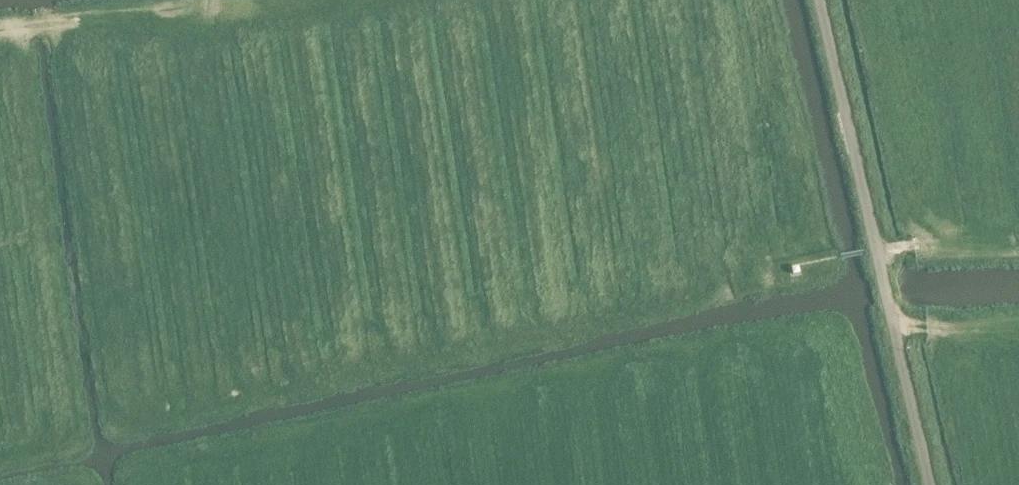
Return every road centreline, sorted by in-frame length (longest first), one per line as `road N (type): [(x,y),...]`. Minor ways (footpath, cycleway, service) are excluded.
road 1 (unclassified): [(933,484),(821,0)]
road 2 (track): [(1018,318),(896,324)]

